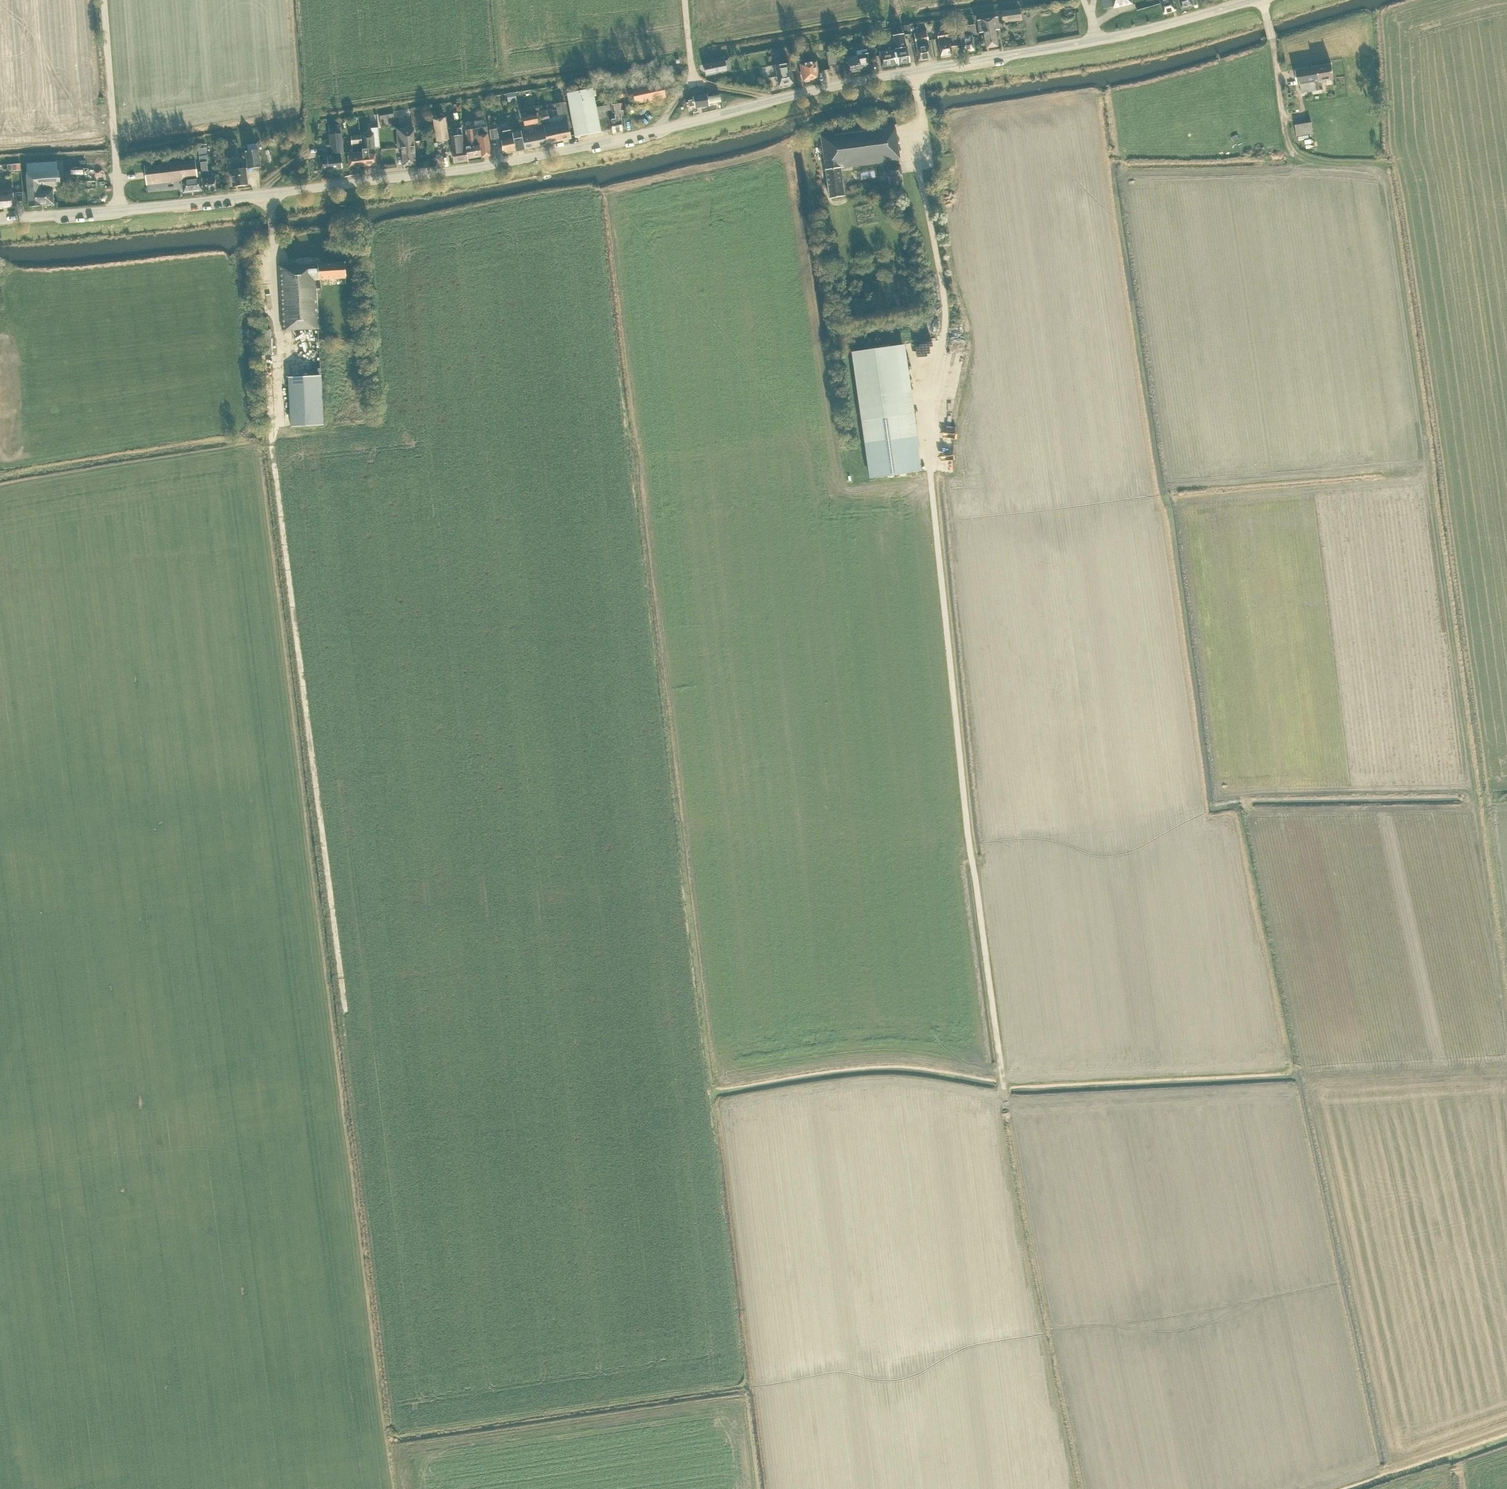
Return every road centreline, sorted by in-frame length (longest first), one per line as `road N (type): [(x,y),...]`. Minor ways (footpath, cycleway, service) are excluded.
road 1 (tertiary): [(120,211),(501,163),(858,82),(1118,36),(1252,0)]
road 2 (unclassified): [(120,211),(103,0)]

